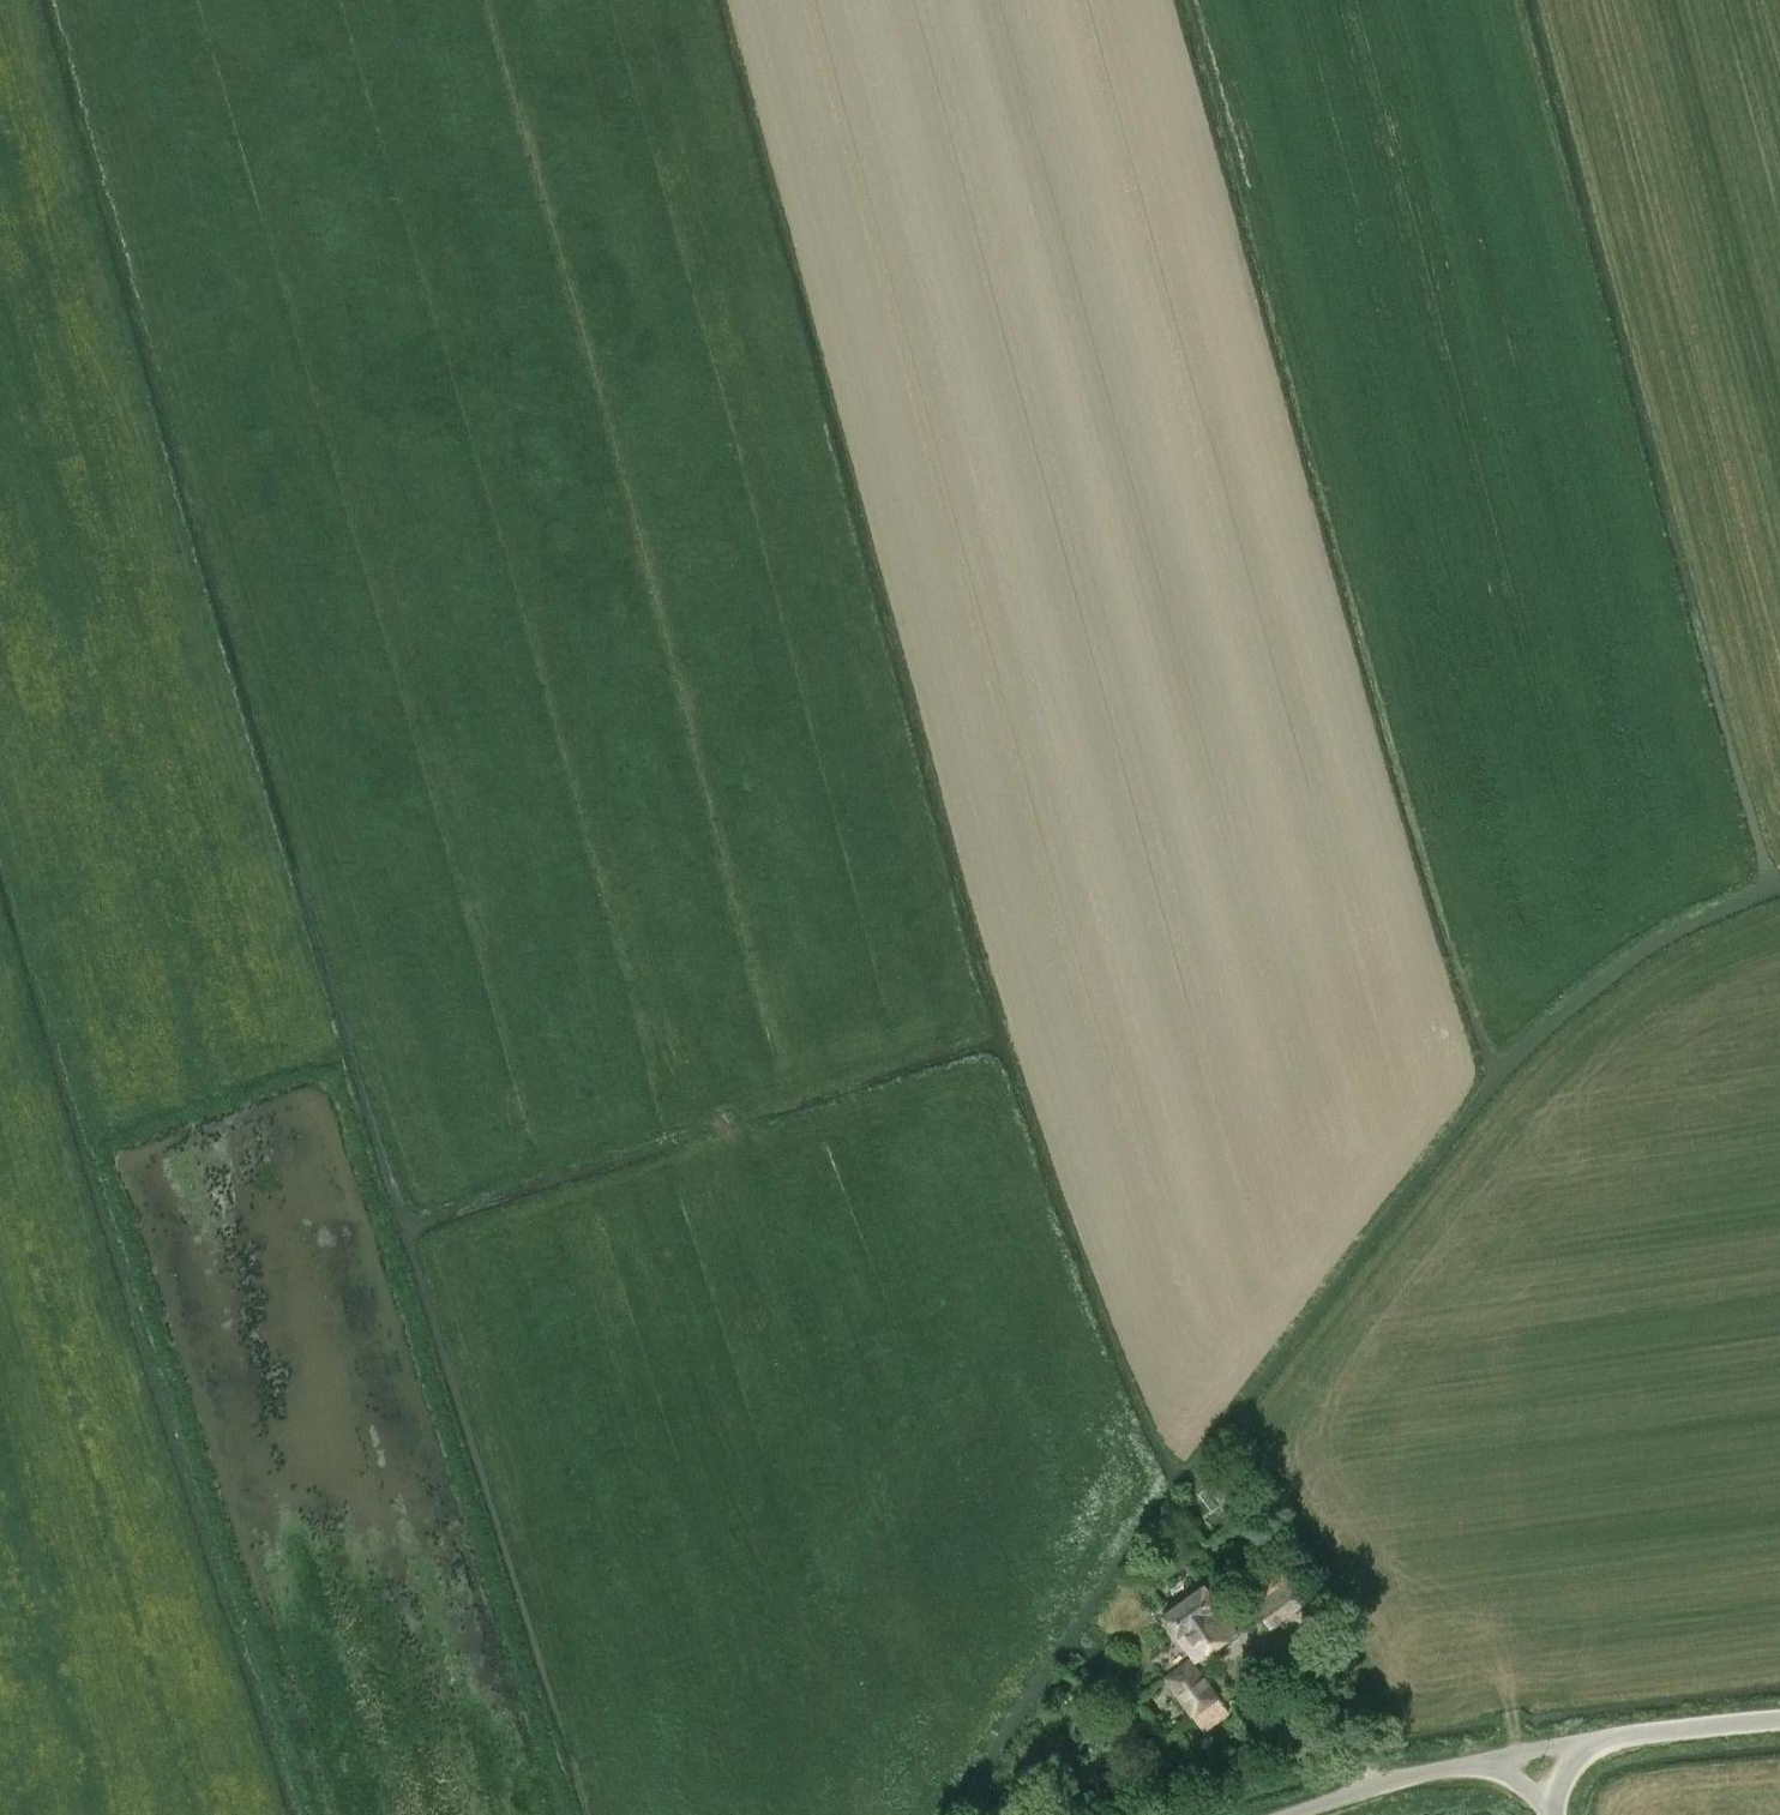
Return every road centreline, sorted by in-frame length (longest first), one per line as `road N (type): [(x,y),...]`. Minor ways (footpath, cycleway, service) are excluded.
road 1 (unclassified): [(1267,1814),(1353,1788),(1548,1767)]
road 2 (unclassified): [(1548,1767),(1779,1749)]

